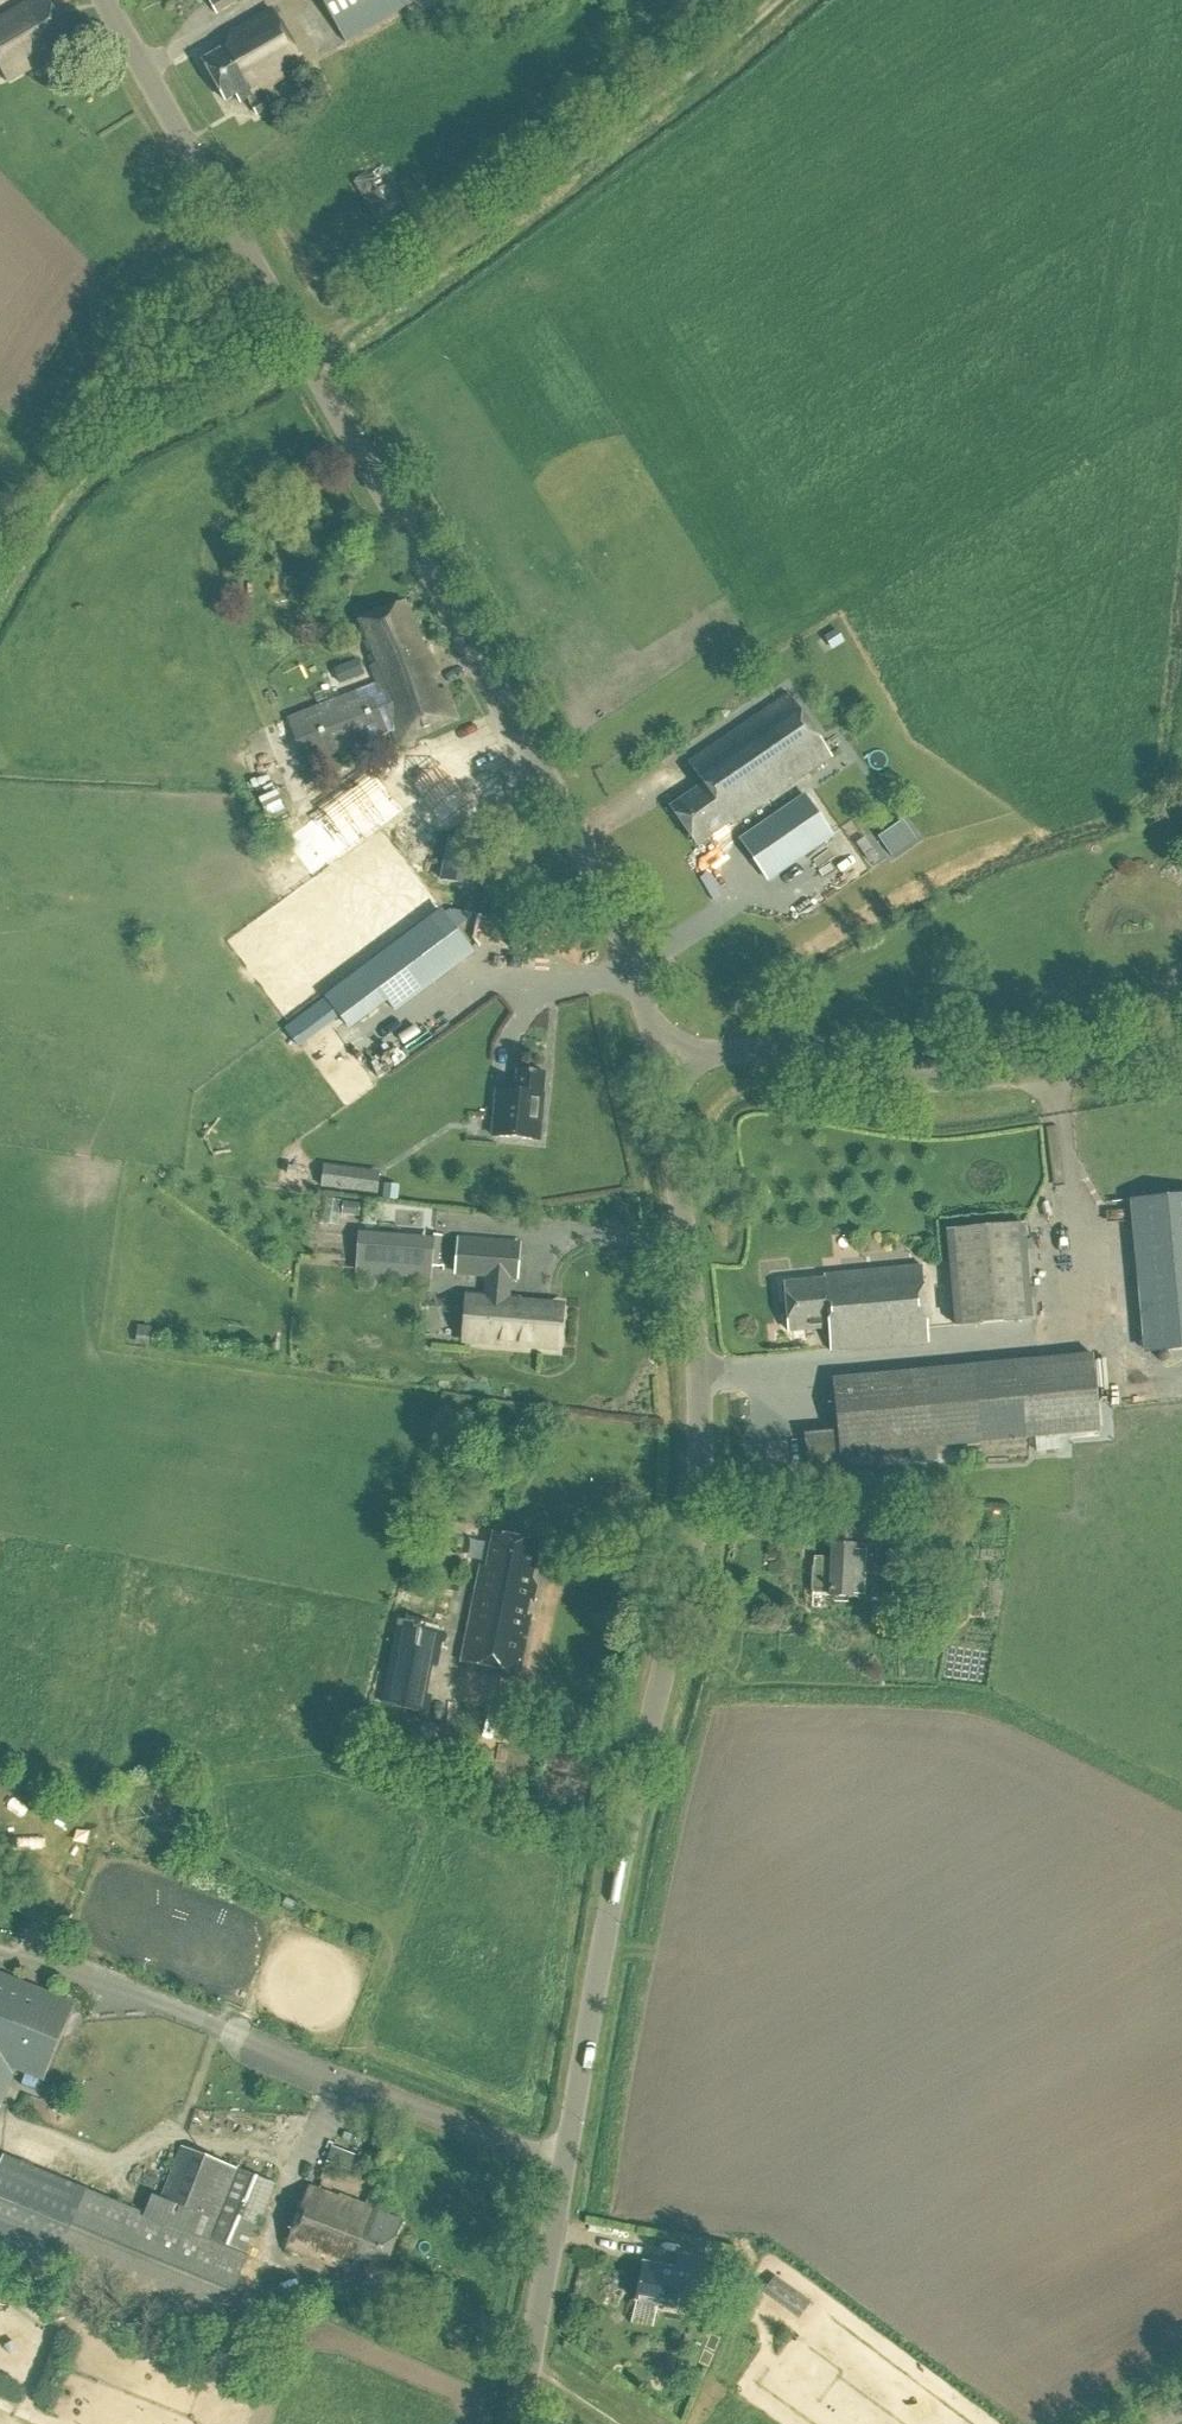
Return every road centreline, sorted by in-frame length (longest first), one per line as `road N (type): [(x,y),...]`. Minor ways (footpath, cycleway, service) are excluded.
road 1 (tertiary): [(520,2423),(618,1870),(680,1620),(698,1514),(695,1350),(660,1053)]
road 2 (tertiary): [(660,1053),(607,898),(574,832),(104,0)]
road 3 (track): [(306,352),(784,0)]
road 4 (tertiary): [(1181,1047),(924,1079),(747,1053),(660,1053)]

